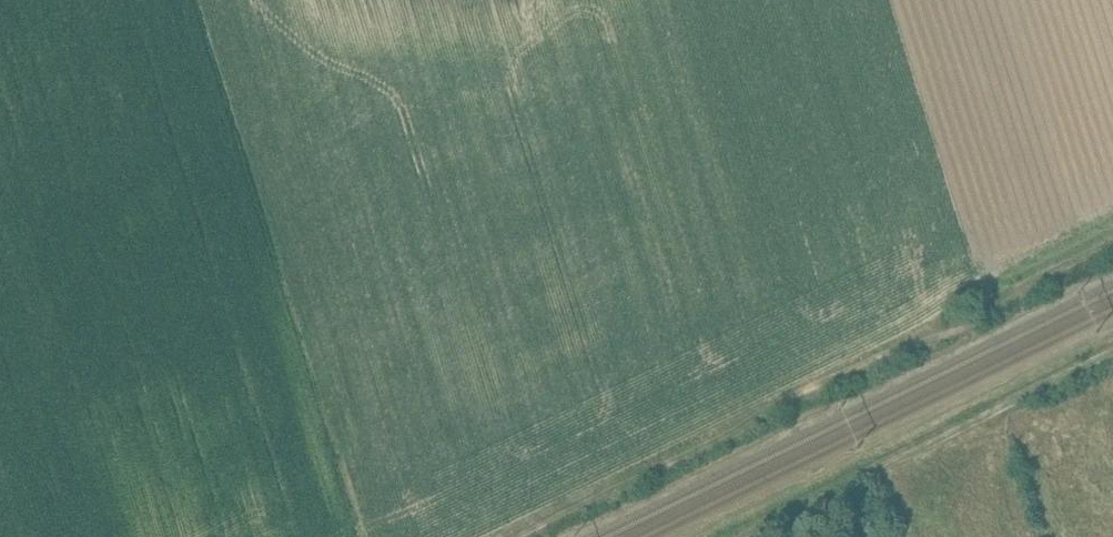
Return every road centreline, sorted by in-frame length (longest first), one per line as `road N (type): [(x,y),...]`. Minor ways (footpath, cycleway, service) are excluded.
road 1 (track): [(994,308),(526,536)]
road 2 (track): [(994,308),(1112,250)]

